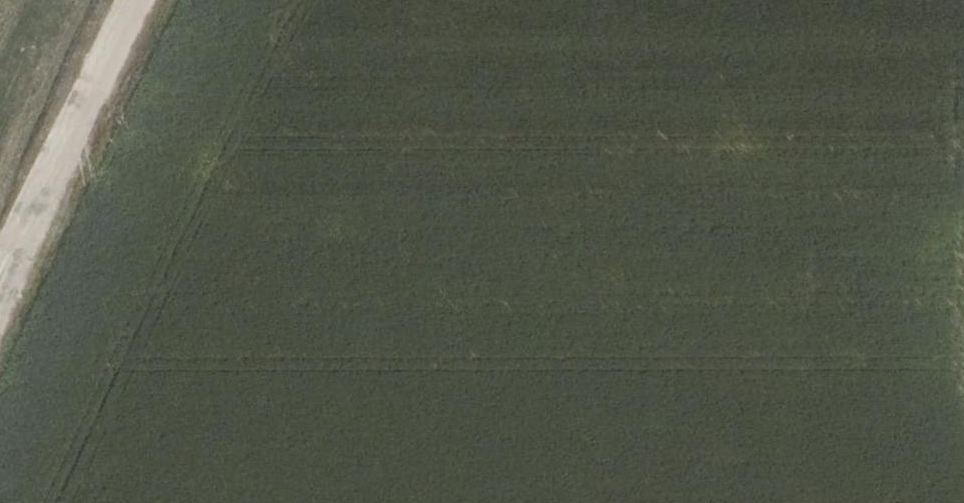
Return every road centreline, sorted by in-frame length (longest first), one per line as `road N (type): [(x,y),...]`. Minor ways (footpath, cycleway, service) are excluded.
road 1 (unclassified): [(139,0),(0,301)]

